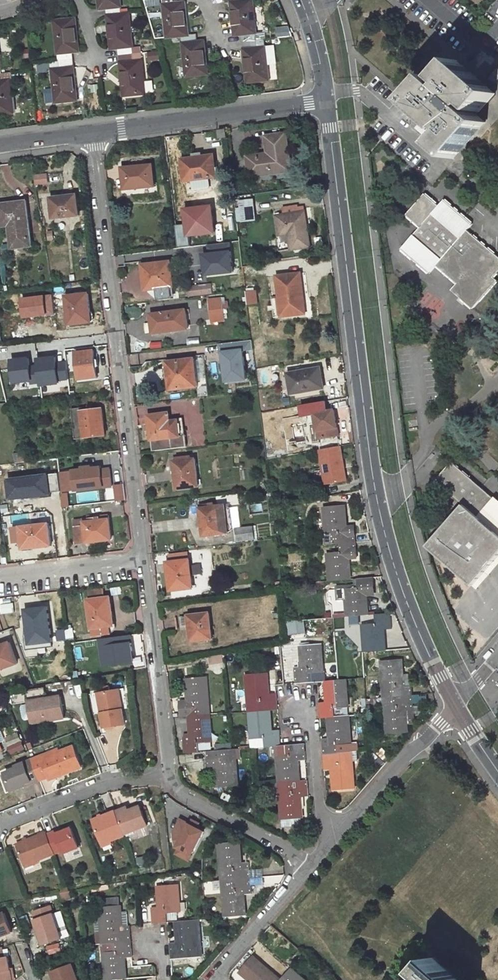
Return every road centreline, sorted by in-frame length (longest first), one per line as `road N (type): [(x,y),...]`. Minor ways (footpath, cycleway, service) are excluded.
road 1 (unclassified): [(325,95),(377,495),(390,557),(456,705)]
road 2 (residential): [(90,131),(144,561)]
road 3 (residential): [(90,131),(325,95)]
road 4 (residential): [(144,561),(169,760)]
road 5 (residential): [(169,760),(181,792),(314,862)]
road 6 (residential): [(169,760),(0,826)]
road 7 (residential): [(337,836),(456,705)]
road 8 (residential): [(212,977),(314,862)]
road 9 (residential): [(0,574),(144,561)]
road 10 (residential): [(337,836),(321,805),(312,720),(299,713)]

